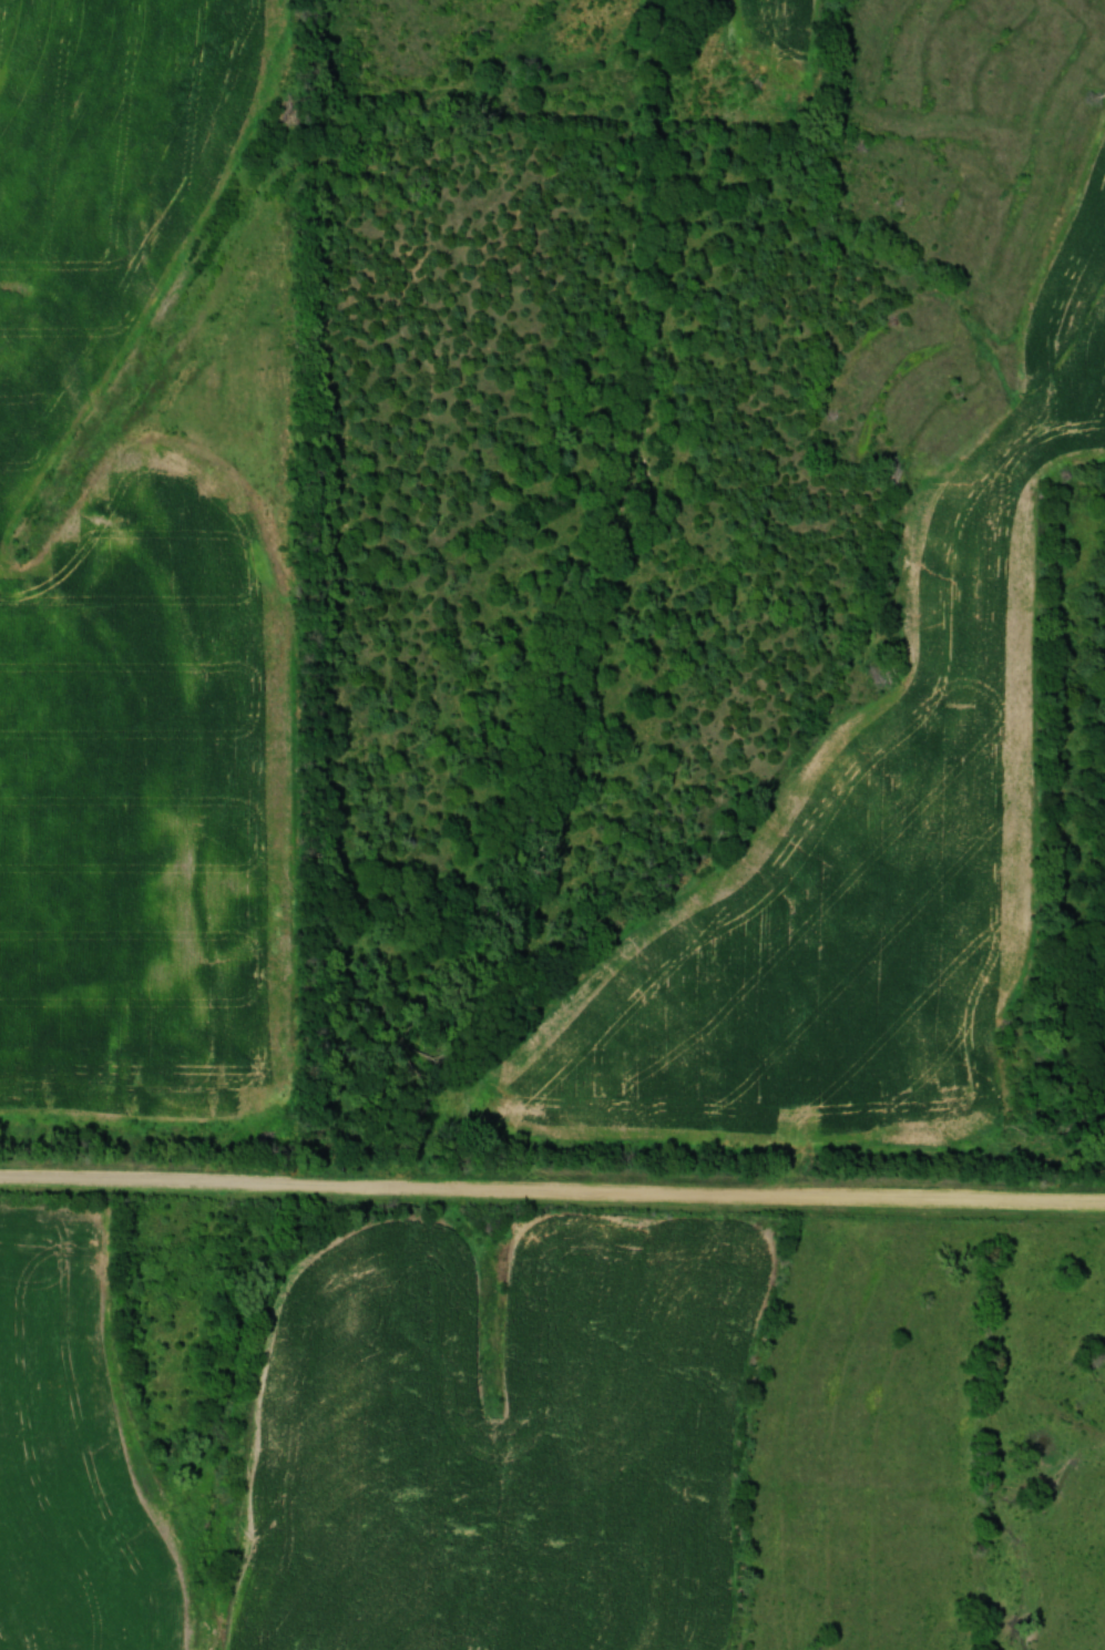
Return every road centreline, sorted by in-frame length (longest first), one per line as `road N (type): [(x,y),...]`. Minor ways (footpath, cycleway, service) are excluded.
road 1 (residential): [(0,1185),(1104,1204)]

